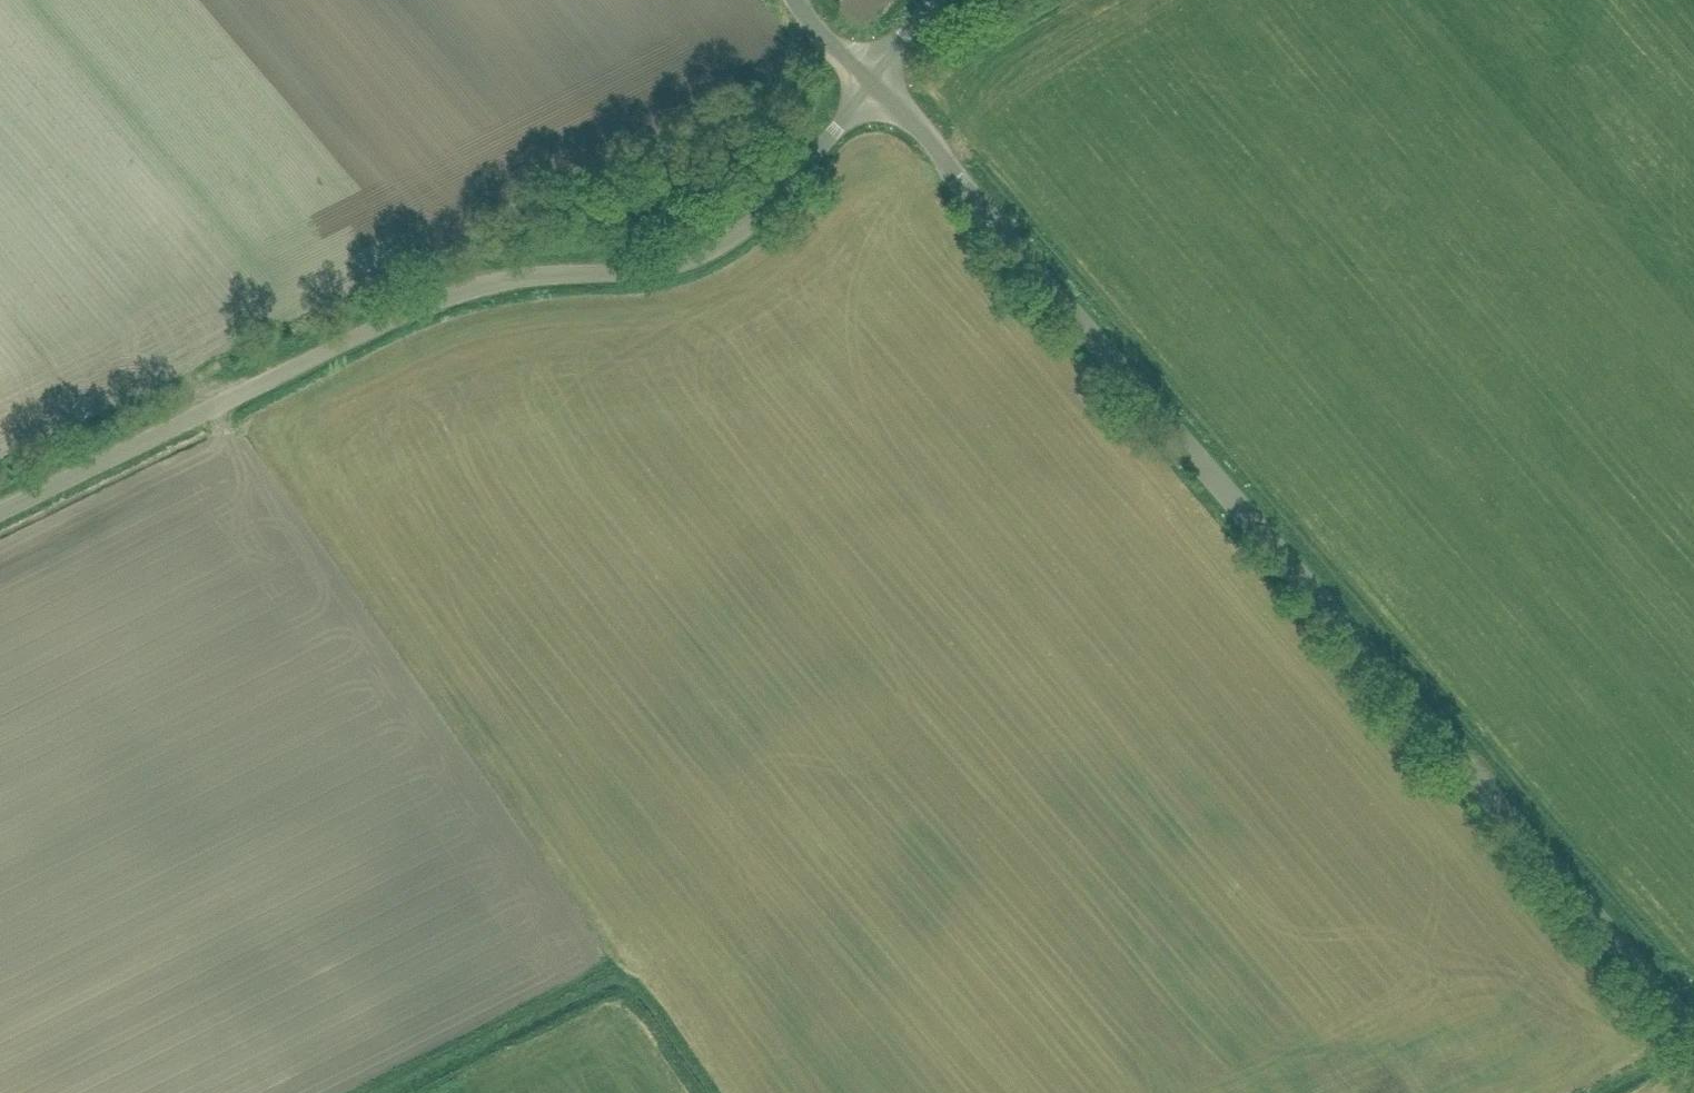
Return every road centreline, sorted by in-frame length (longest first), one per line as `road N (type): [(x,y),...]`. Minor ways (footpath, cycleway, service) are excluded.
road 1 (unclassified): [(1693,1053),(962,188),(920,127),(870,83)]
road 2 (unclassified): [(0,516),(418,310),(515,278),(679,266),(752,223),(870,83)]

